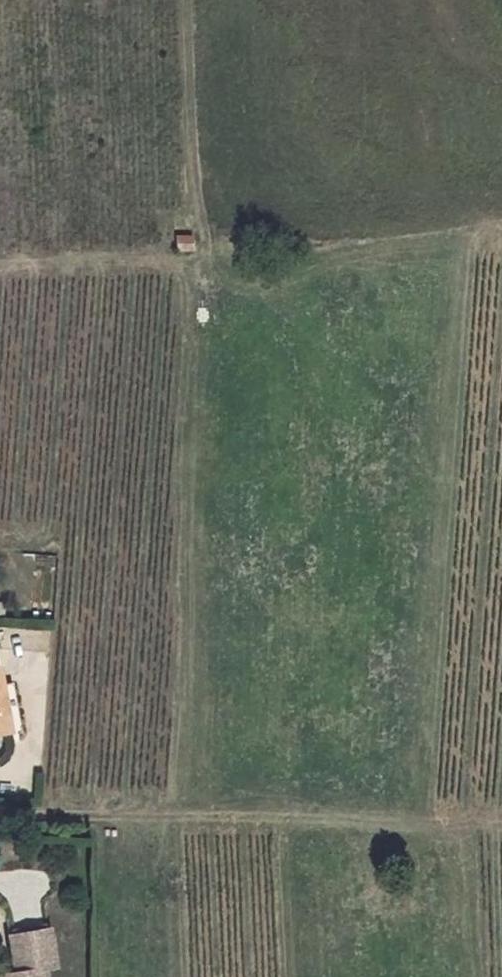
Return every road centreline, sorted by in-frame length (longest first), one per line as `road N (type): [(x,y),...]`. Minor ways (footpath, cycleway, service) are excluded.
road 1 (track): [(188,0),(203,259),(0,268)]

